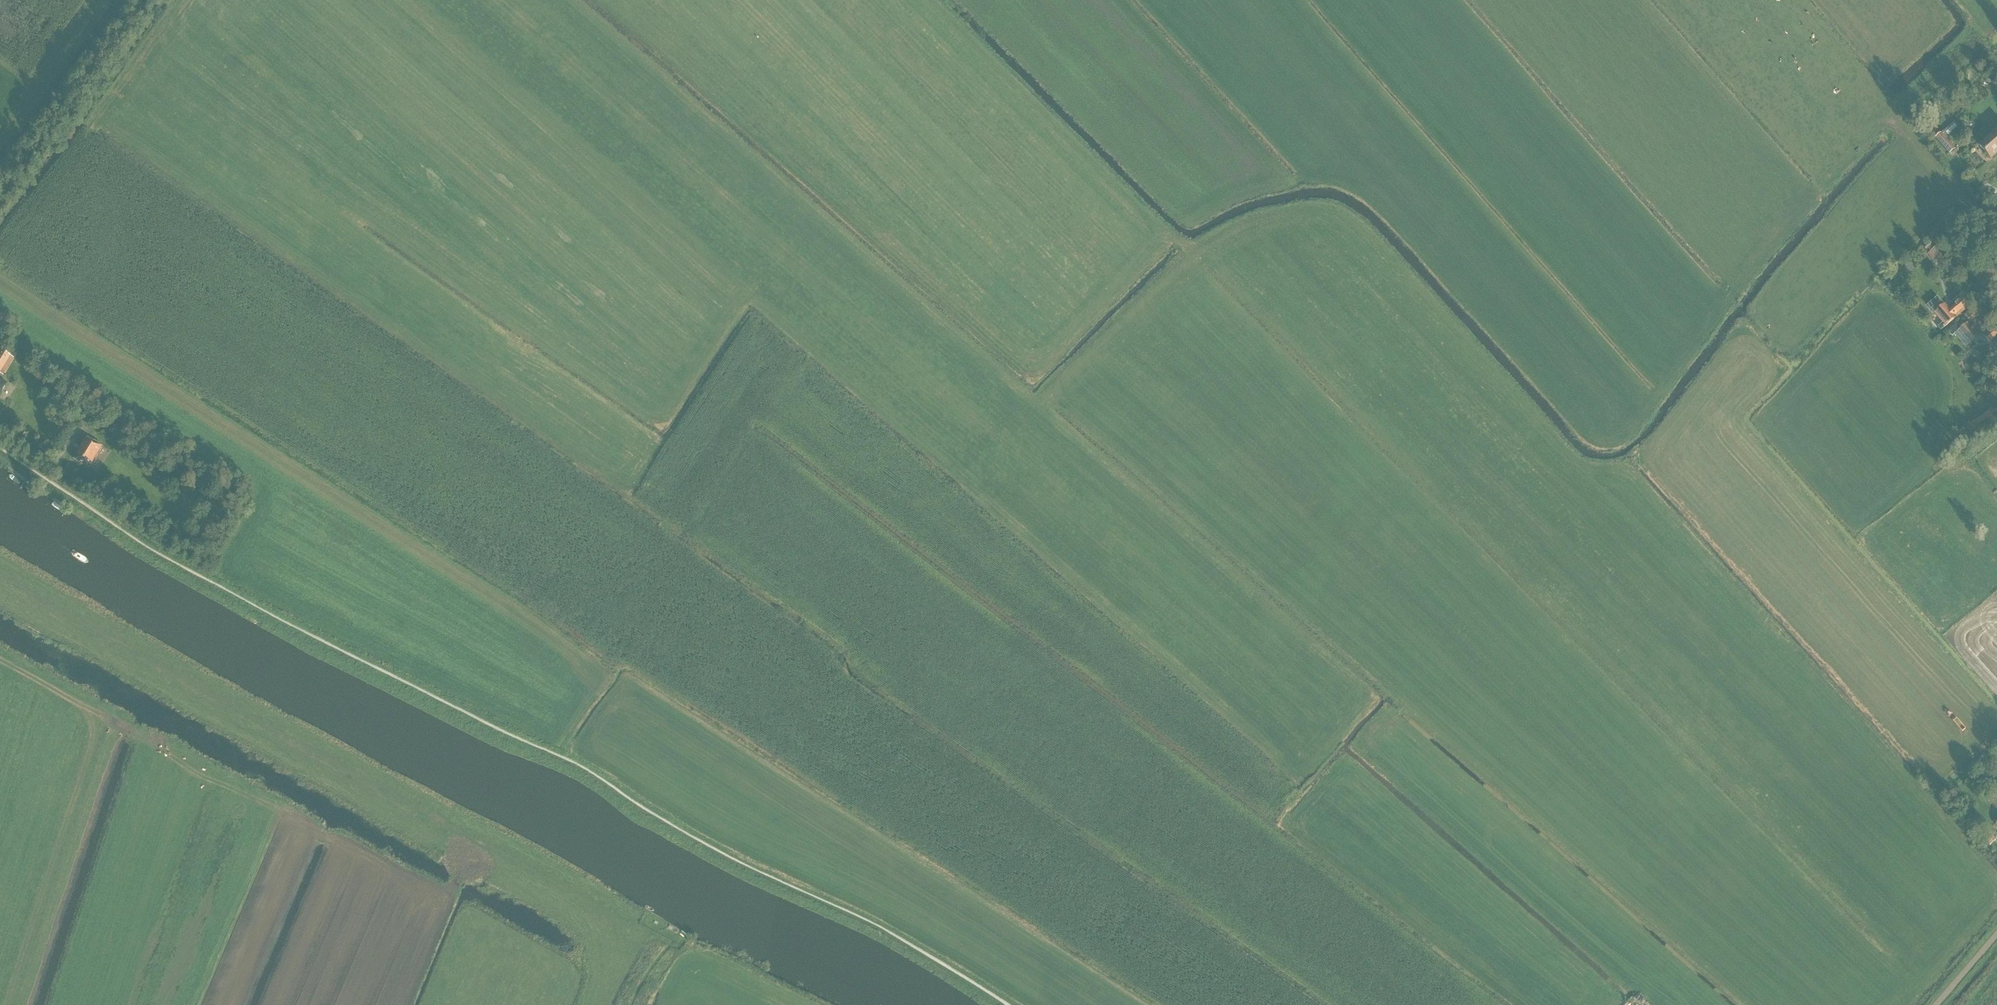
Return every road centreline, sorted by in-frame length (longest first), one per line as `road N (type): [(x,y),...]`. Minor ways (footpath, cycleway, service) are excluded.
road 1 (track): [(1890,117),(1973,211),(1996,220)]

